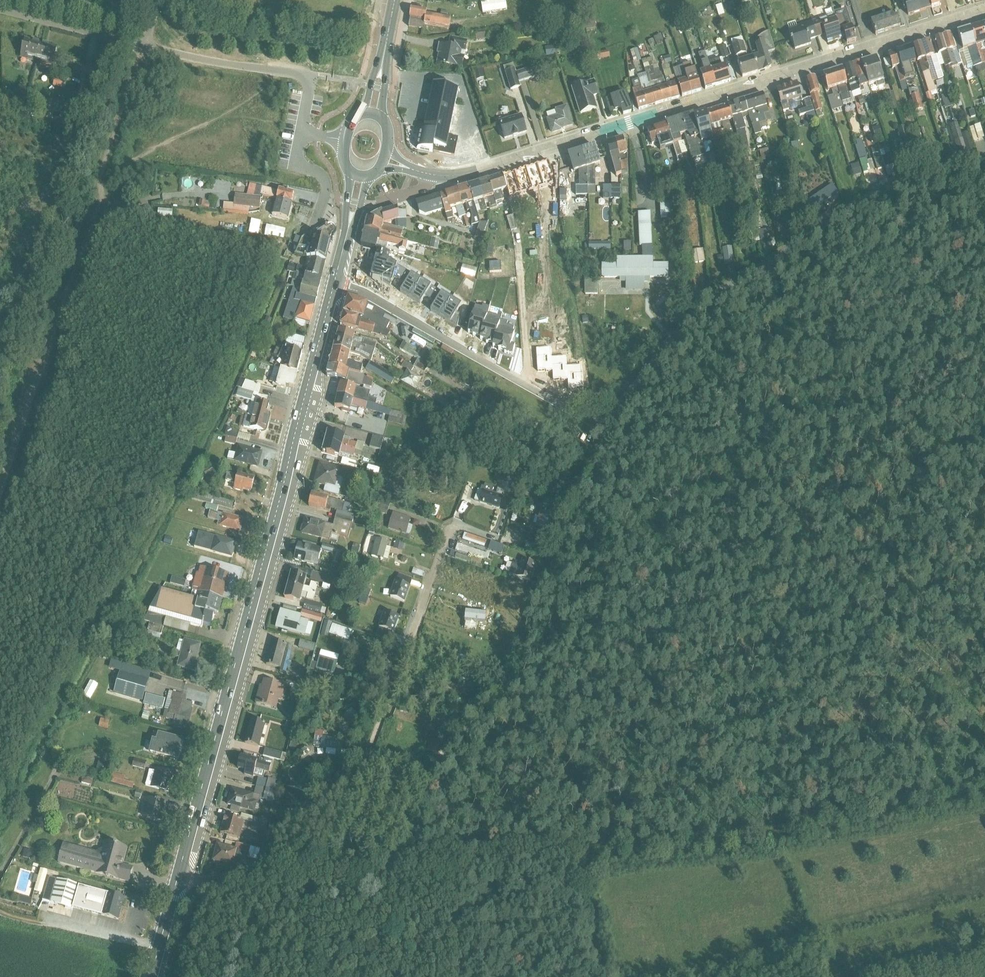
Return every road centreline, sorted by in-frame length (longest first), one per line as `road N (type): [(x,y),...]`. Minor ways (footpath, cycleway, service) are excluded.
road 1 (primary): [(177,880),(349,227)]
road 2 (tertiary): [(984,11),(477,171),(445,176),(408,168)]
road 3 (track): [(616,416),(708,298),(899,181),(984,165)]
road 4 (residential): [(498,540),(464,528),(447,540),(326,873)]
road 5 (track): [(582,860),(775,838),(984,793)]
road 6 (track): [(334,283),(386,303),(604,427)]
road 7 (track): [(0,912),(159,950)]
road 8 (residential): [(299,73),(147,46)]
road 9 (track): [(429,867),(582,860)]
road 10 (residential): [(147,46),(0,8)]
road 11 (residential): [(177,880),(326,873)]

